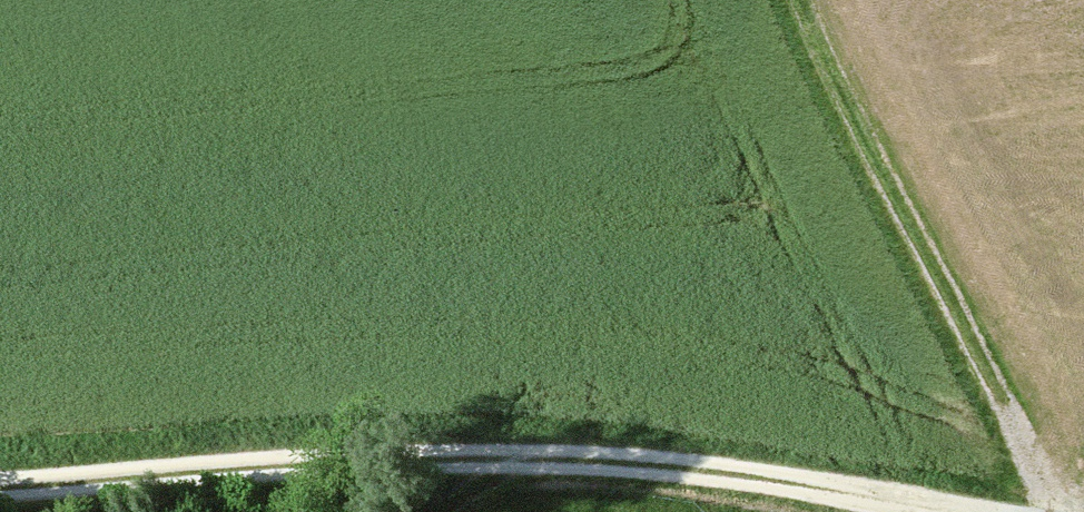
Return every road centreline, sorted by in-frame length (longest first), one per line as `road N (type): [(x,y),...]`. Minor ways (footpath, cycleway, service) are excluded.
road 1 (track): [(0,465),(523,456),(806,485),(914,511)]
road 2 (track): [(1063,511),(806,0)]

